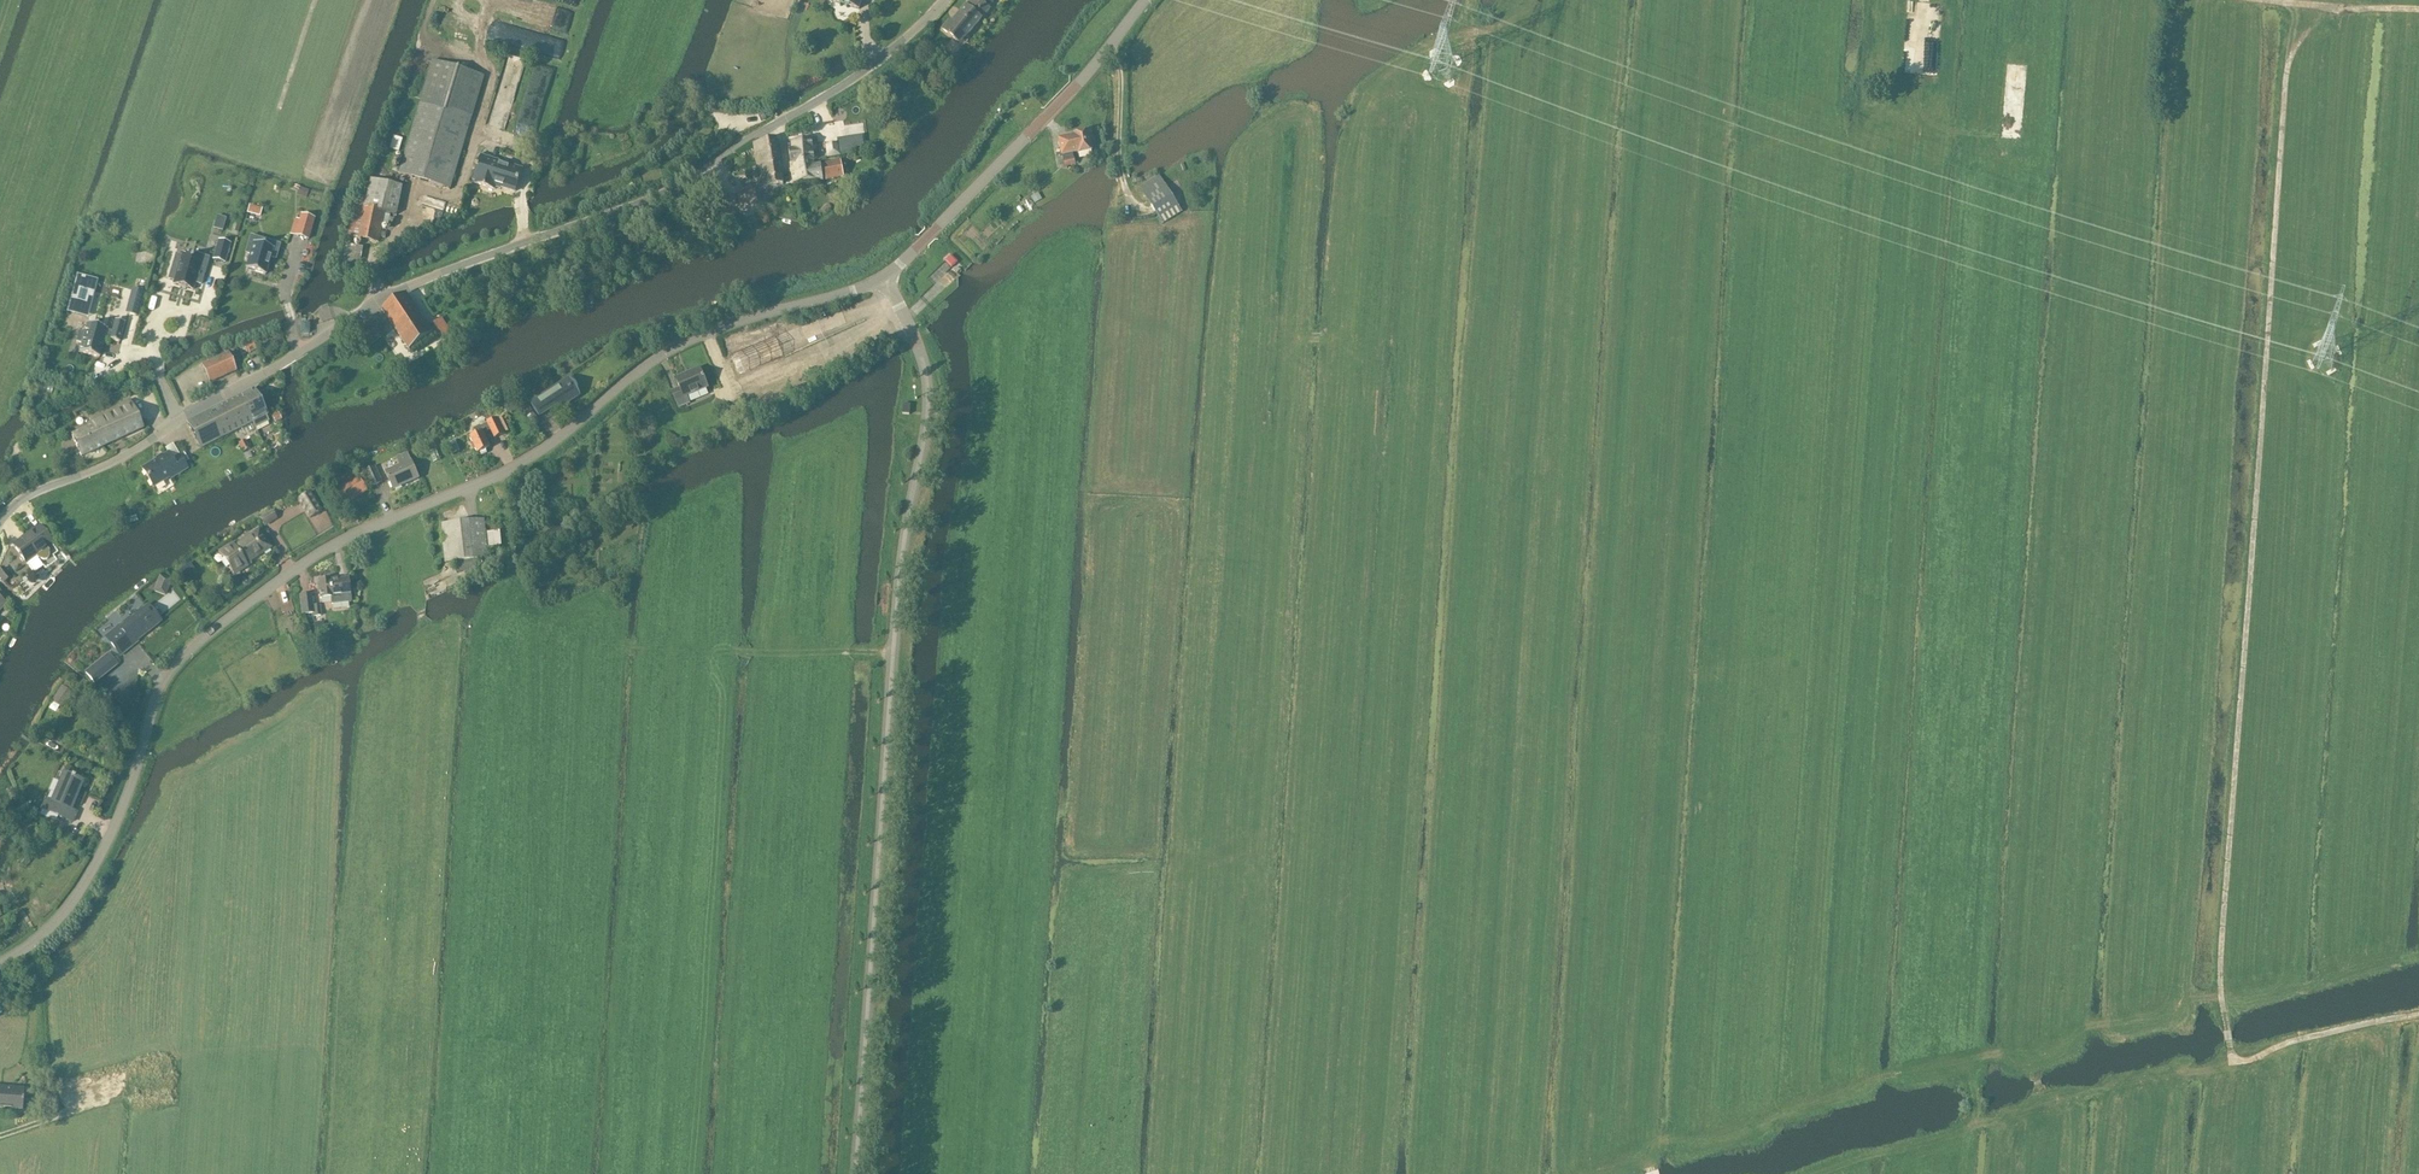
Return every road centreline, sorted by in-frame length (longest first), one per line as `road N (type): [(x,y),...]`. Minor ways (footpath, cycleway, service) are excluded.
road 1 (track): [(2342,6),(2309,22),(2291,50),(2219,976),(2233,1060),(2418,1014)]
road 2 (tertiary): [(0,961),(66,908),(110,835),(159,687),(188,651),(236,612),(345,539),(514,468),(666,352),(885,278)]
road 3 (unclassified): [(0,523),(30,495),(141,447),(381,300),(680,184),(854,78),(943,0)]
road 4 (unclassified): [(853,1173),(900,576),(929,390),(885,278)]
road 5 (track): [(2176,152),(1849,140),(1609,119)]
road 6 (tertiary): [(885,278),(1080,81),(1145,0)]
road 7 (track): [(1733,0),(1711,276)]
road 8 (track): [(2233,1060),(2042,1108),(2041,1031)]
road 9 (track): [(515,658),(508,471)]
road 10 (track): [(1976,1123),(1810,1173)]
road 11 (track): [(2418,11),(2267,0)]
road 12 (track): [(1656,1173),(1656,1031)]
road 13 (track): [(2042,1108),(1976,1123),(1978,1053)]

